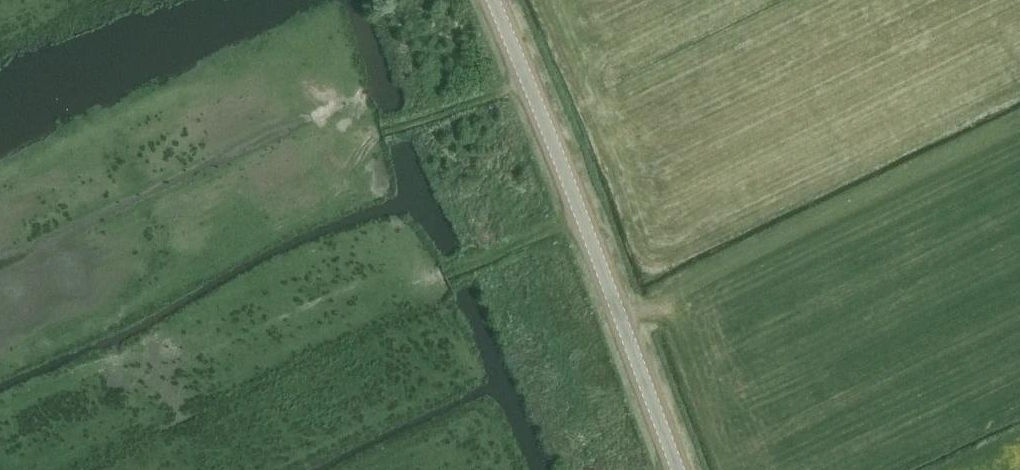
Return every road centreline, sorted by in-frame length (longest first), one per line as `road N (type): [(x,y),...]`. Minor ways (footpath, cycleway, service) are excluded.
road 1 (tertiary): [(676,469),(493,0)]

